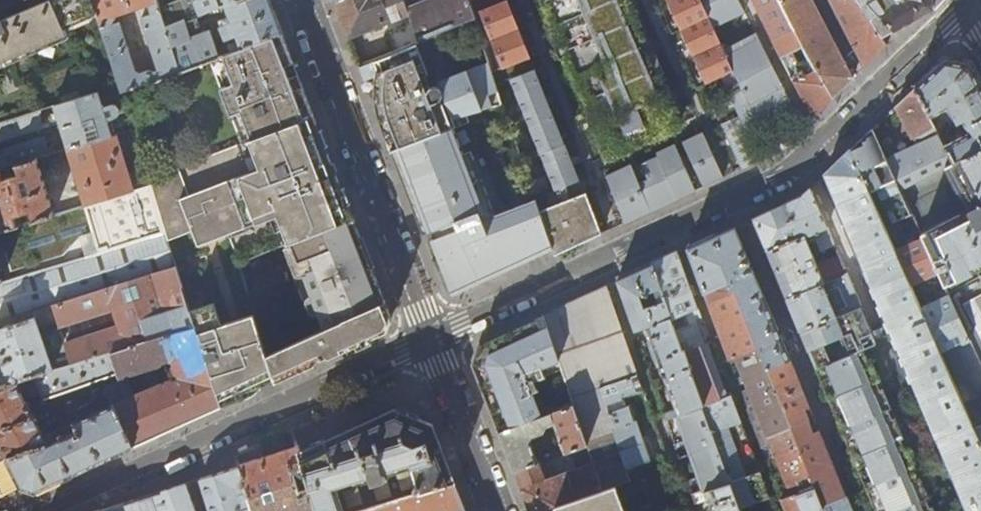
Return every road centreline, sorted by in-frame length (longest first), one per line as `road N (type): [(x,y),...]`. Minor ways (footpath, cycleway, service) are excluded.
road 1 (residential): [(968,0),(792,173),(432,339)]
road 2 (residential): [(432,339),(39,510)]
road 3 (residential): [(432,339),(300,0)]
road 4 (residential): [(432,339),(499,510)]

